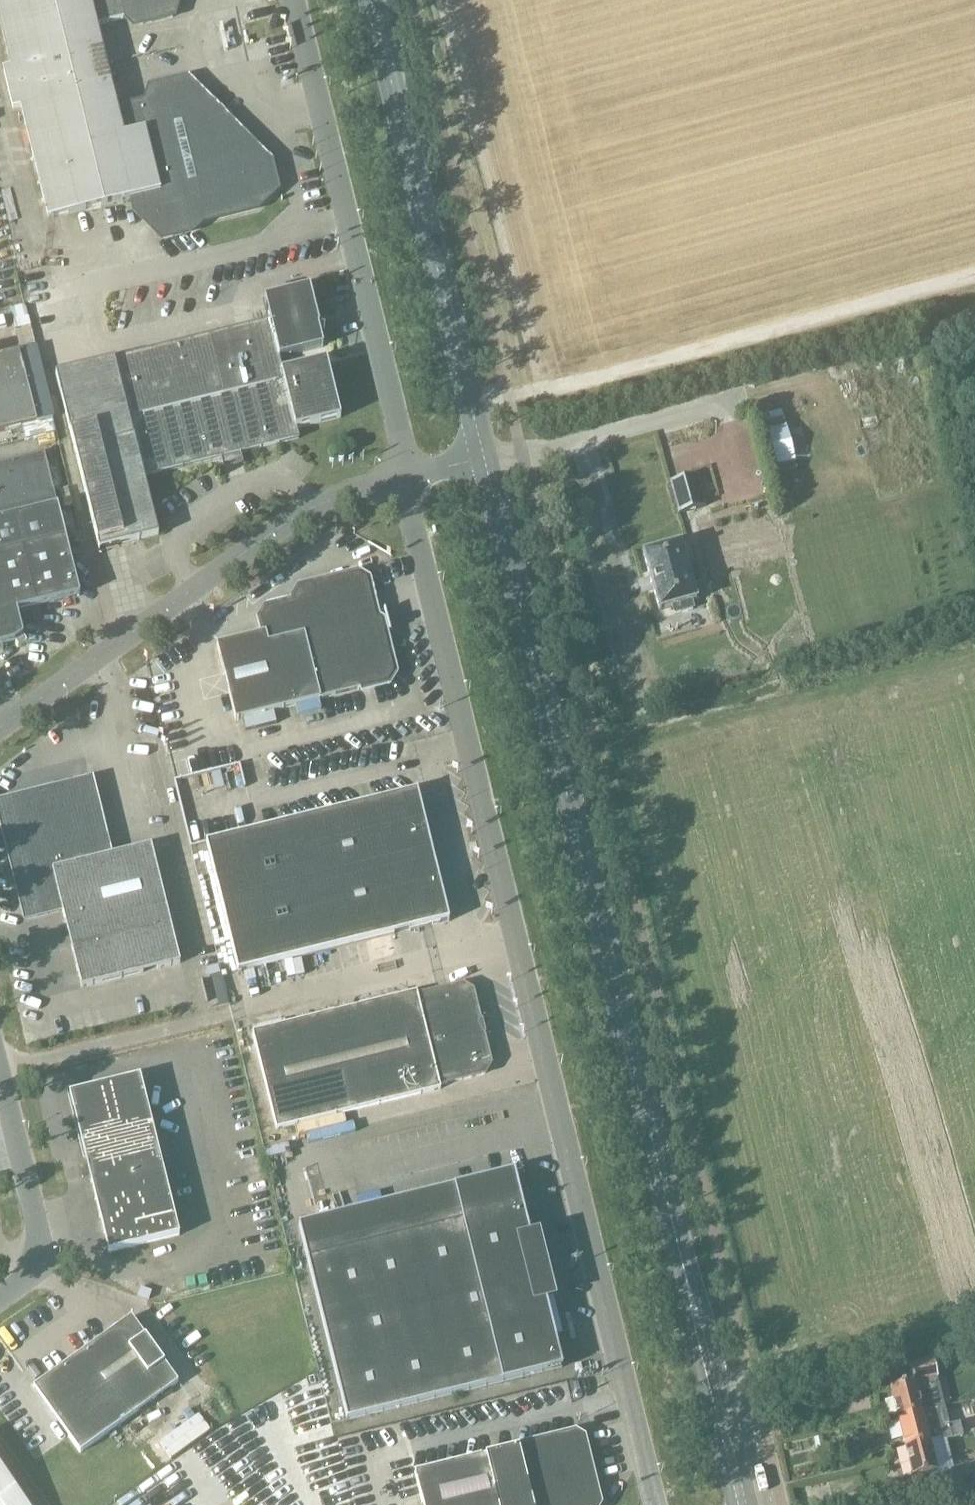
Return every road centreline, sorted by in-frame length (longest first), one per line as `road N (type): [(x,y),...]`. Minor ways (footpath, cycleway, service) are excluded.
road 1 (unclassified): [(655,1504),(407,477)]
road 2 (secondary): [(685,1275),(484,458)]
road 3 (track): [(974,274),(471,405)]
road 4 (unclassified): [(407,477),(293,0)]
road 5 (unclassified): [(0,726),(293,518),(407,477)]
road 6 (secondary): [(484,458),(371,0)]
road 7 (unclassified): [(0,1298),(46,1265),(0,1074)]
road 8 (secondary): [(751,1504),(707,1319),(685,1275)]
road 9 (secondary): [(685,1275),(680,1287),(733,1504)]

